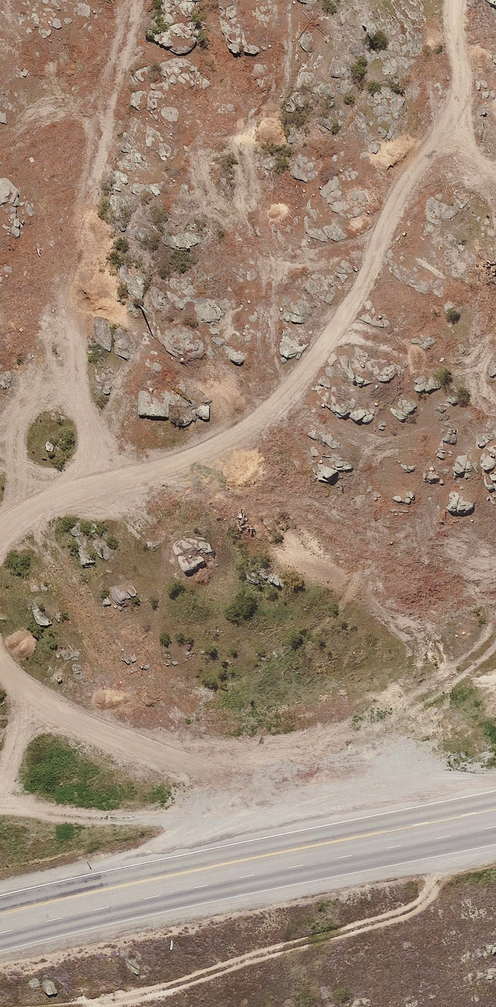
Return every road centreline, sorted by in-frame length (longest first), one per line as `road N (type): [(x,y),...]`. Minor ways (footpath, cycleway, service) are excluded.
road 1 (track): [(0,803),(87,820),(174,817),(383,832),(355,762),(179,764),(43,702),(0,661)]
road 2 (track): [(0,539),(16,518),(80,487),(117,483),(206,452),(270,416),(359,294),(397,198),(454,112),(464,81),(459,0)]
road 3 (primary): [(495,809),(0,914)]
road 4 (track): [(427,823),(440,881),(429,904),(109,1006)]
road 5 (track): [(80,487),(96,444),(73,344),(75,258)]

